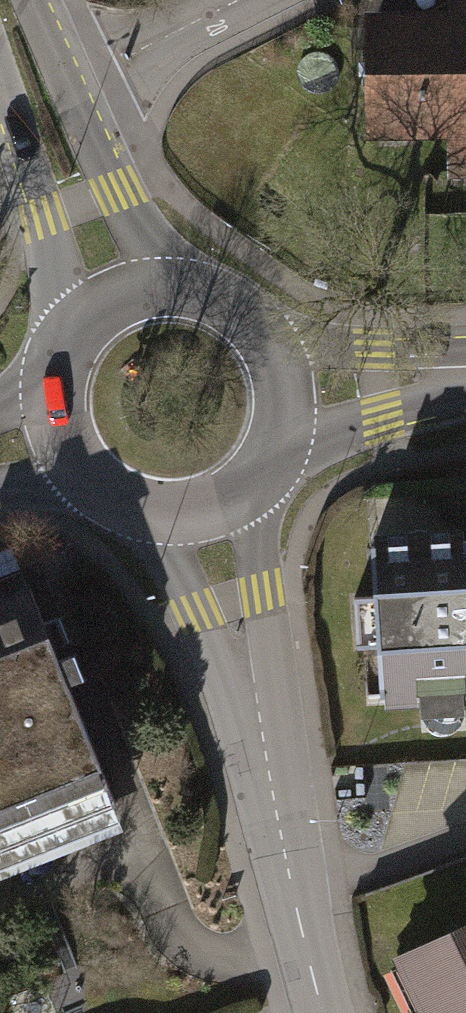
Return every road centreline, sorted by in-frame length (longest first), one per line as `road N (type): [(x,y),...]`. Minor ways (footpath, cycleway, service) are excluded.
road 1 (residential): [(323,1012),(250,694)]
road 2 (secondary): [(0,72),(42,215),(58,346)]
road 3 (secondary): [(169,286),(109,192),(61,79)]
road 4 (secondary): [(465,344),(252,330)]
road 5 (residential): [(136,516),(190,616),(250,694)]
road 6 (secondary): [(265,453),(465,390)]
road 7 (residential): [(250,694),(253,597),(241,487)]
road 8 (secondary): [(169,286),(105,300),(58,346)]
road 9 (secondary): [(265,453),(277,390),(252,330)]
road 10 (secondary): [(46,380),(51,441),(87,492)]

